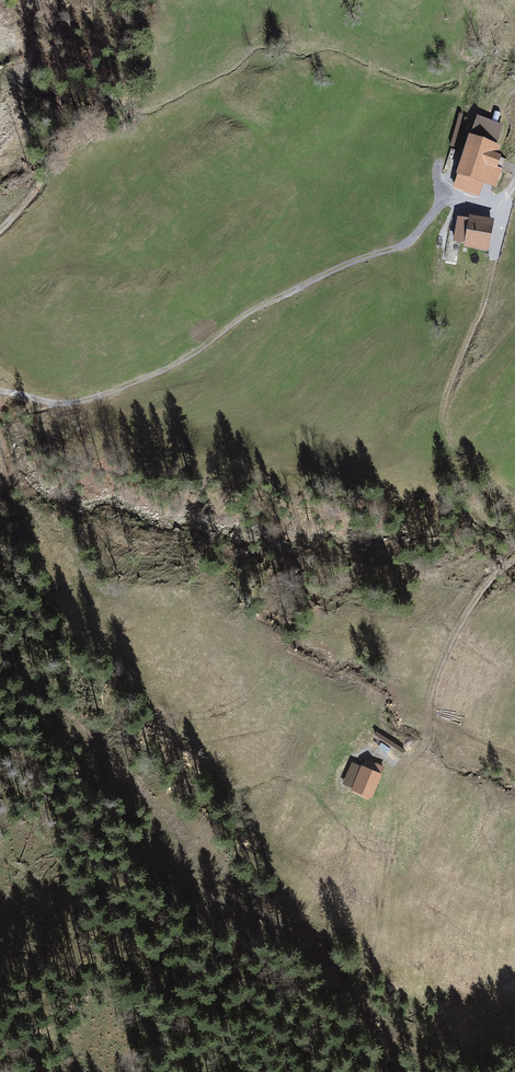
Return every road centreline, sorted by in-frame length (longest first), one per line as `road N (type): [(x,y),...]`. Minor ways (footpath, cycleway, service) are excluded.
road 1 (track): [(0,391),(59,404),(149,380),(253,311),(355,258),(416,242),(469,202)]
road 2 (track): [(502,202),(494,269),(443,421),(451,440),(514,499)]
road 3 (track): [(0,740),(61,790),(143,961),(154,1007)]
road 4 (track): [(33,0),(44,6),(57,42),(58,106),(45,178),(0,231)]
road 5 (track): [(514,556),(461,621),(430,699),(425,750),(416,753)]

